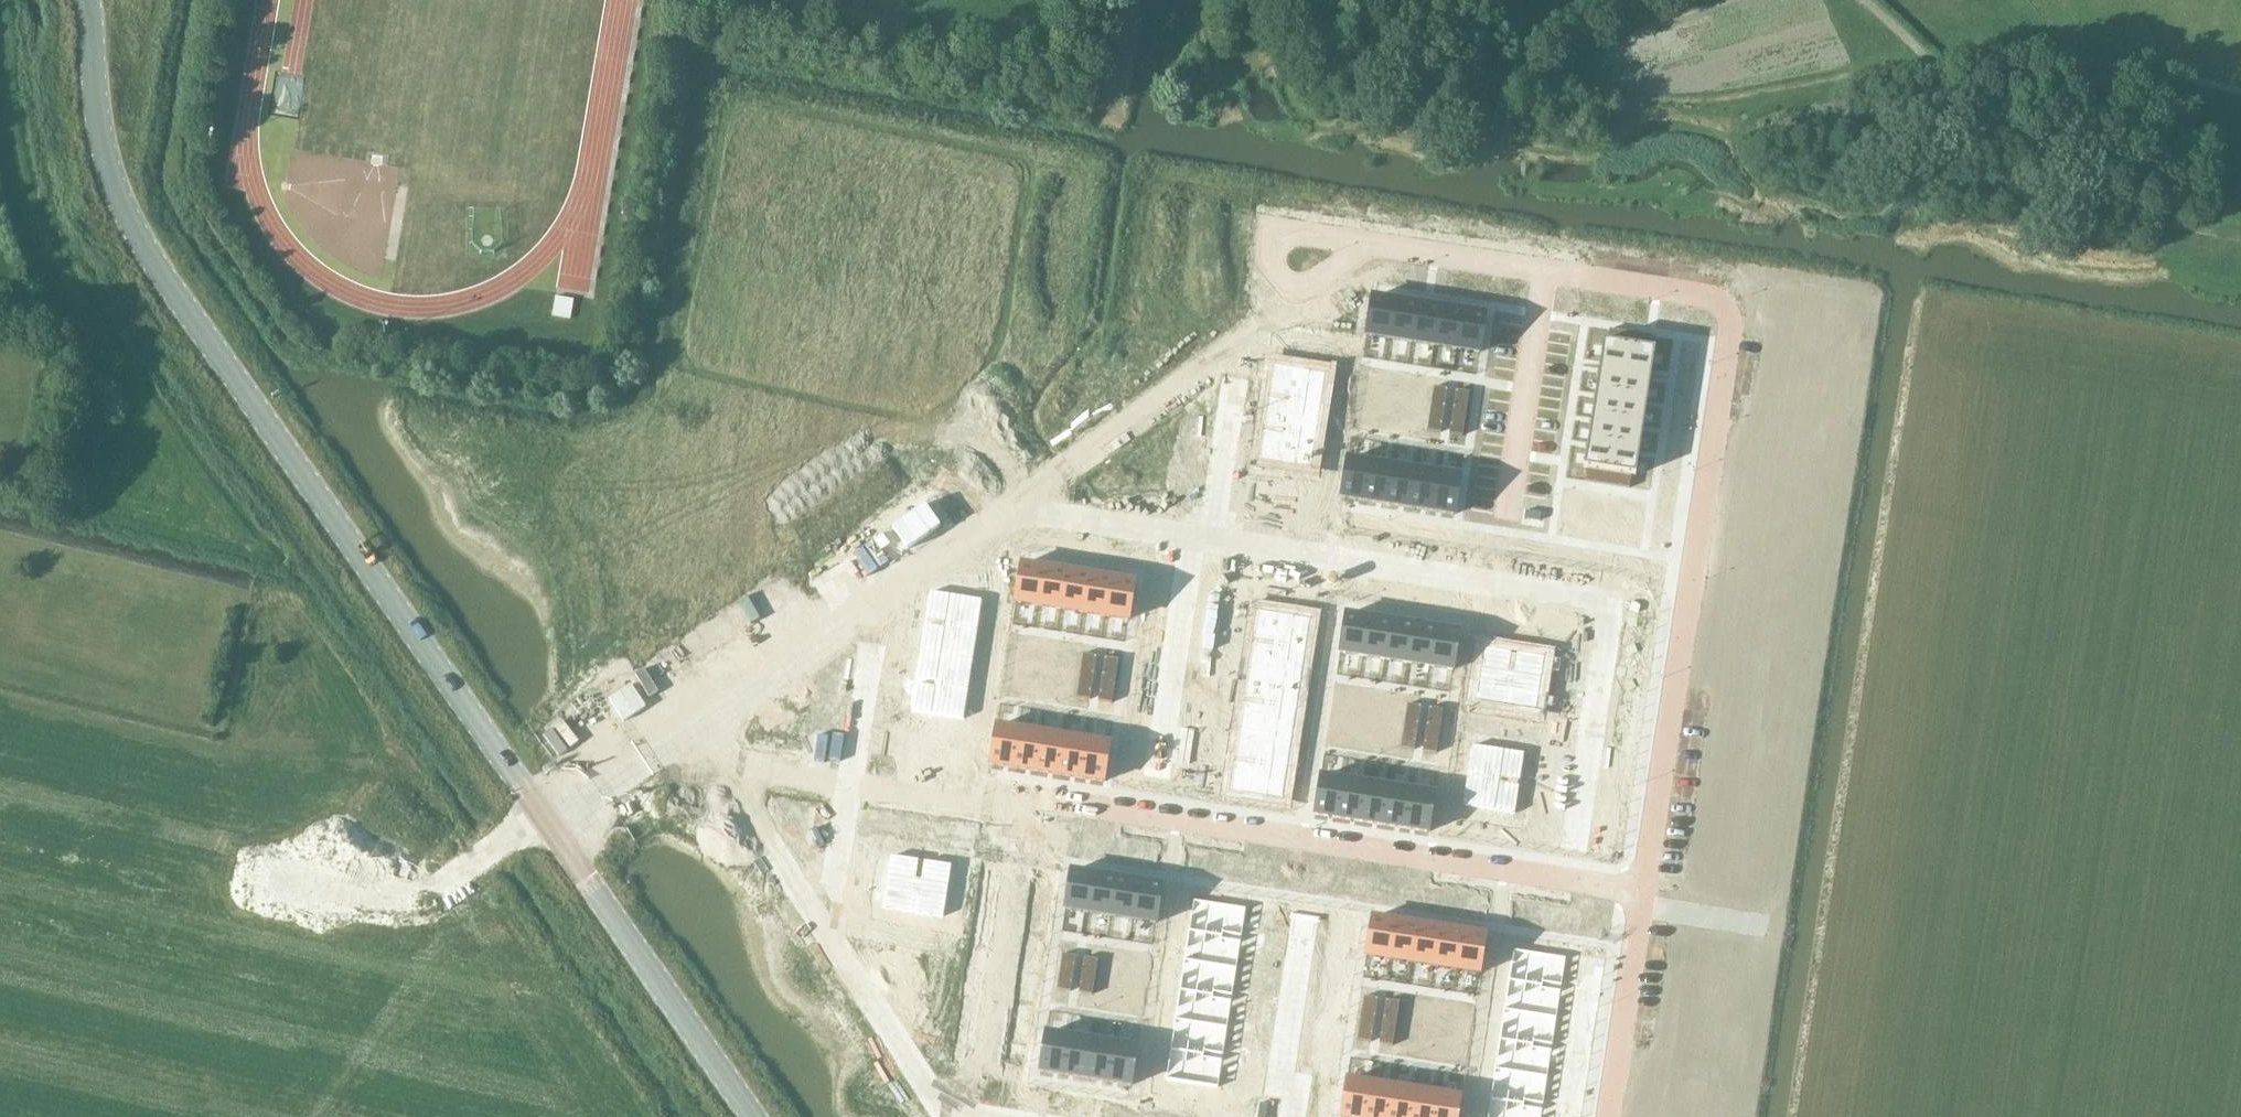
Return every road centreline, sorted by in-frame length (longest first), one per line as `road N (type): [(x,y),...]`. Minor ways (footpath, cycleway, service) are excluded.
road 1 (tertiary): [(87,0),(103,154),(138,241),(751,1116)]
road 2 (residential): [(1373,244),(1699,293),(1730,319),(1637,895)]
road 3 (residential): [(1637,895),(883,777)]
road 4 (residential): [(1637,895),(1602,1116)]
road 5 (residential): [(1281,283),(1268,255),(1271,230),(1373,244)]
road 6 (residential): [(797,763),(803,724),(828,710),(853,725),(883,777)]
road 7 (track): [(431,888),(544,820)]

